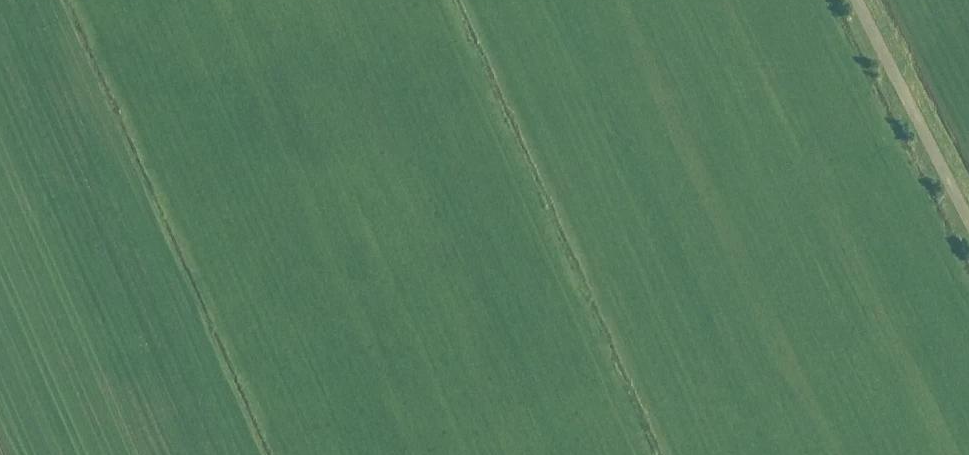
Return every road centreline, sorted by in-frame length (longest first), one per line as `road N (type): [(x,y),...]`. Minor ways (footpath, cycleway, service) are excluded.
road 1 (unclassified): [(968,263),(838,0)]

